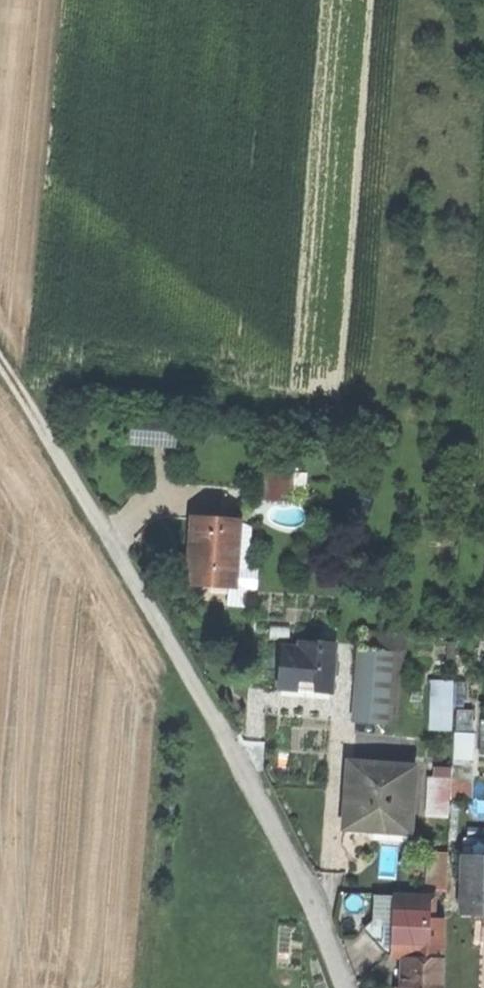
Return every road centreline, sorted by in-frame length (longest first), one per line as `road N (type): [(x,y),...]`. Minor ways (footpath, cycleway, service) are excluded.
road 1 (residential): [(348,987),(245,770),(67,468)]
road 2 (track): [(67,468),(0,363)]

